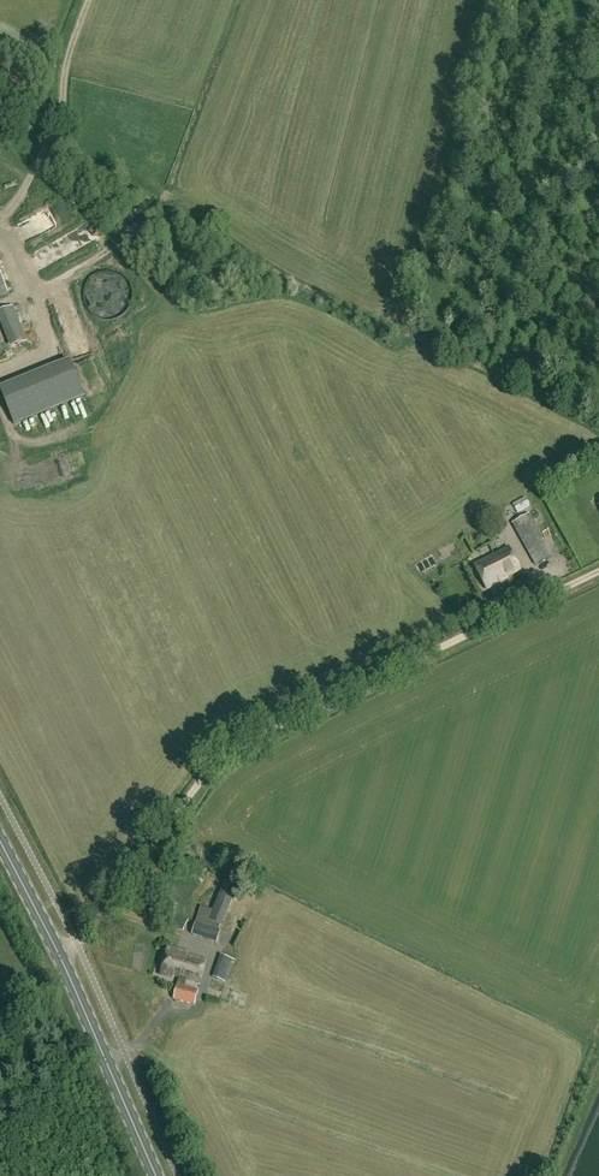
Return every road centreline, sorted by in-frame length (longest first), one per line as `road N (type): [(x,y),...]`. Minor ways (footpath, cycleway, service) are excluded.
road 1 (track): [(115,898),(235,748),(598,571)]
road 2 (track): [(88,0),(69,50),(55,131),(2,227)]
road 3 (primary): [(156,1175),(58,953)]
road 4 (primary): [(58,953),(0,840)]

